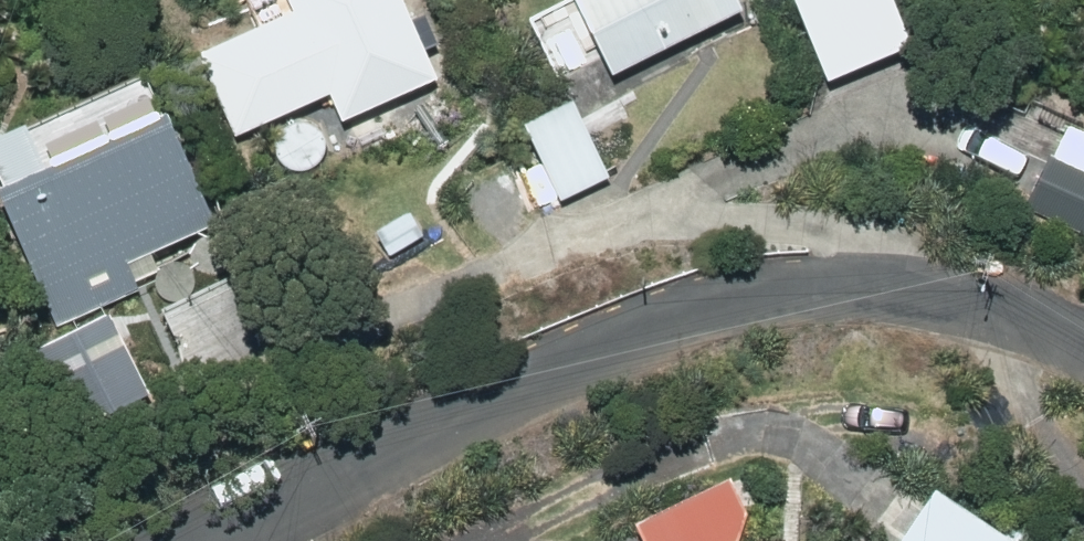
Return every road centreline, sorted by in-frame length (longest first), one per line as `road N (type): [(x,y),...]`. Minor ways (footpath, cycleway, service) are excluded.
road 1 (residential): [(1083,351),(962,301),(829,296),(720,306),(587,350),(194,540)]

